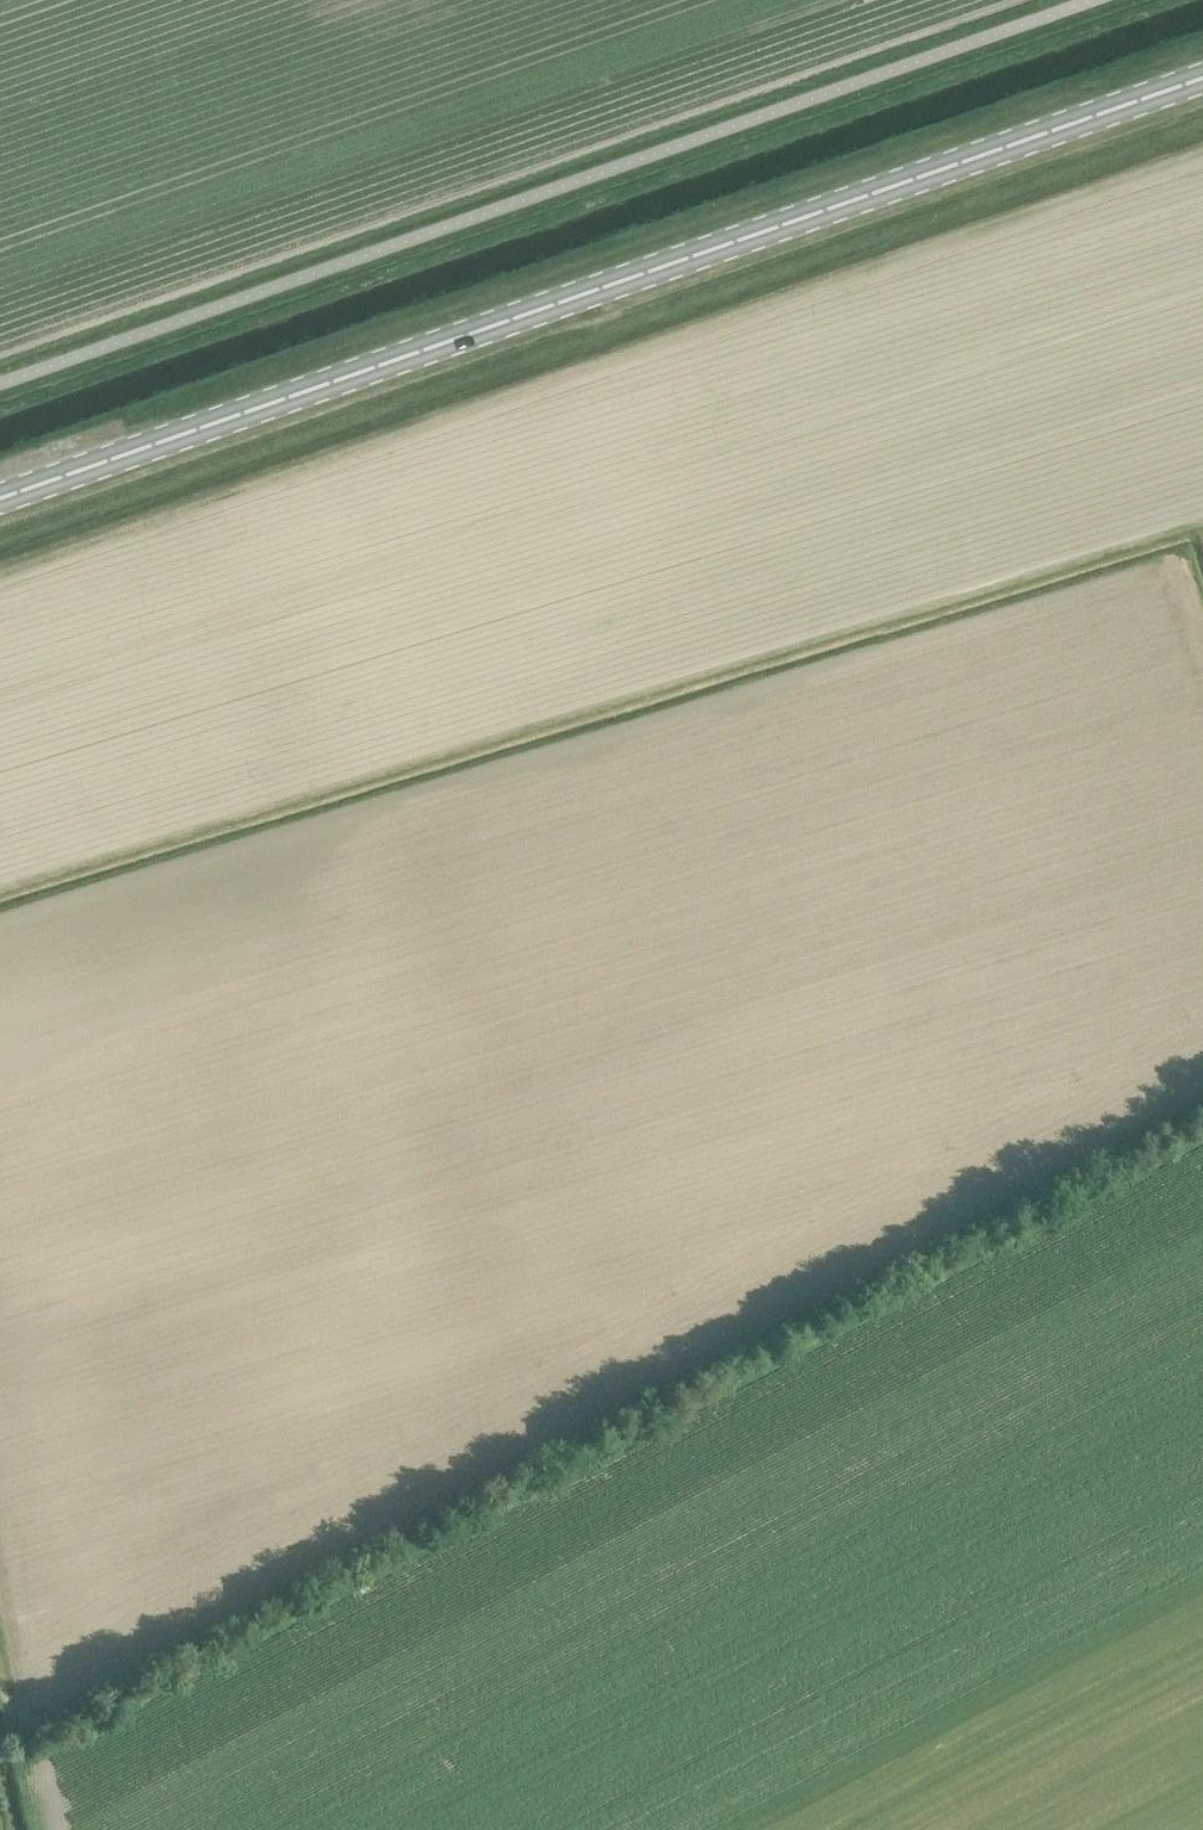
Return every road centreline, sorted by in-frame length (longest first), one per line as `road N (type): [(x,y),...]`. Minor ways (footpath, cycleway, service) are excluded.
road 1 (primary): [(0,500),(1202,79)]

